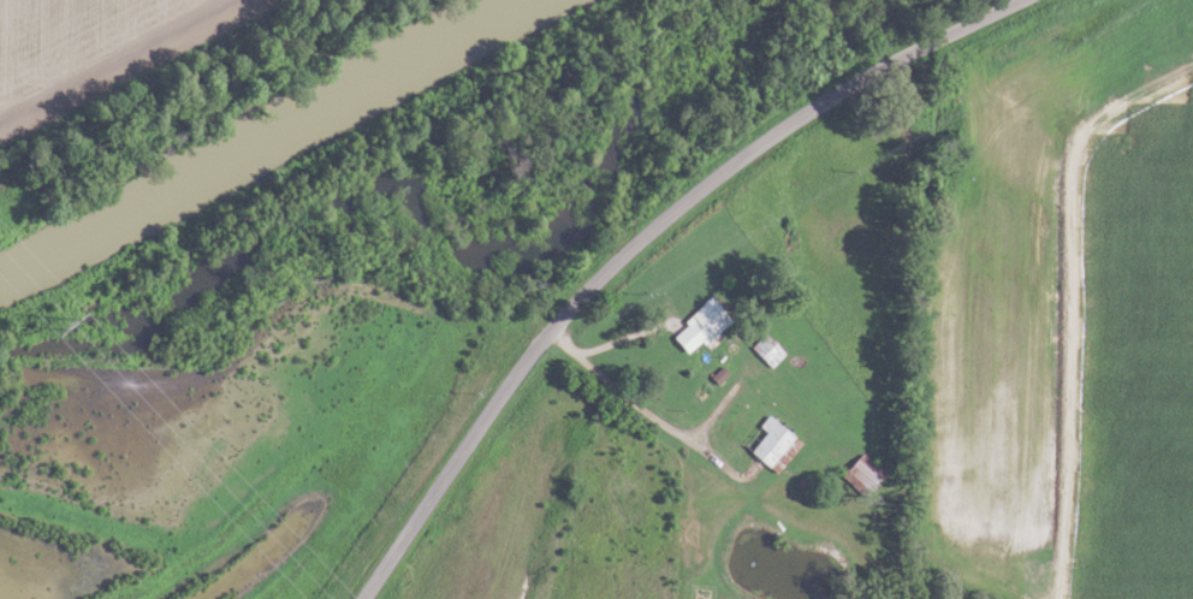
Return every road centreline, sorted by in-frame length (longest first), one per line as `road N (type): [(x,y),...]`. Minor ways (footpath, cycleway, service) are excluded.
road 1 (tertiary): [(367,598),(563,324),(708,186),(847,88),(1028,0)]

